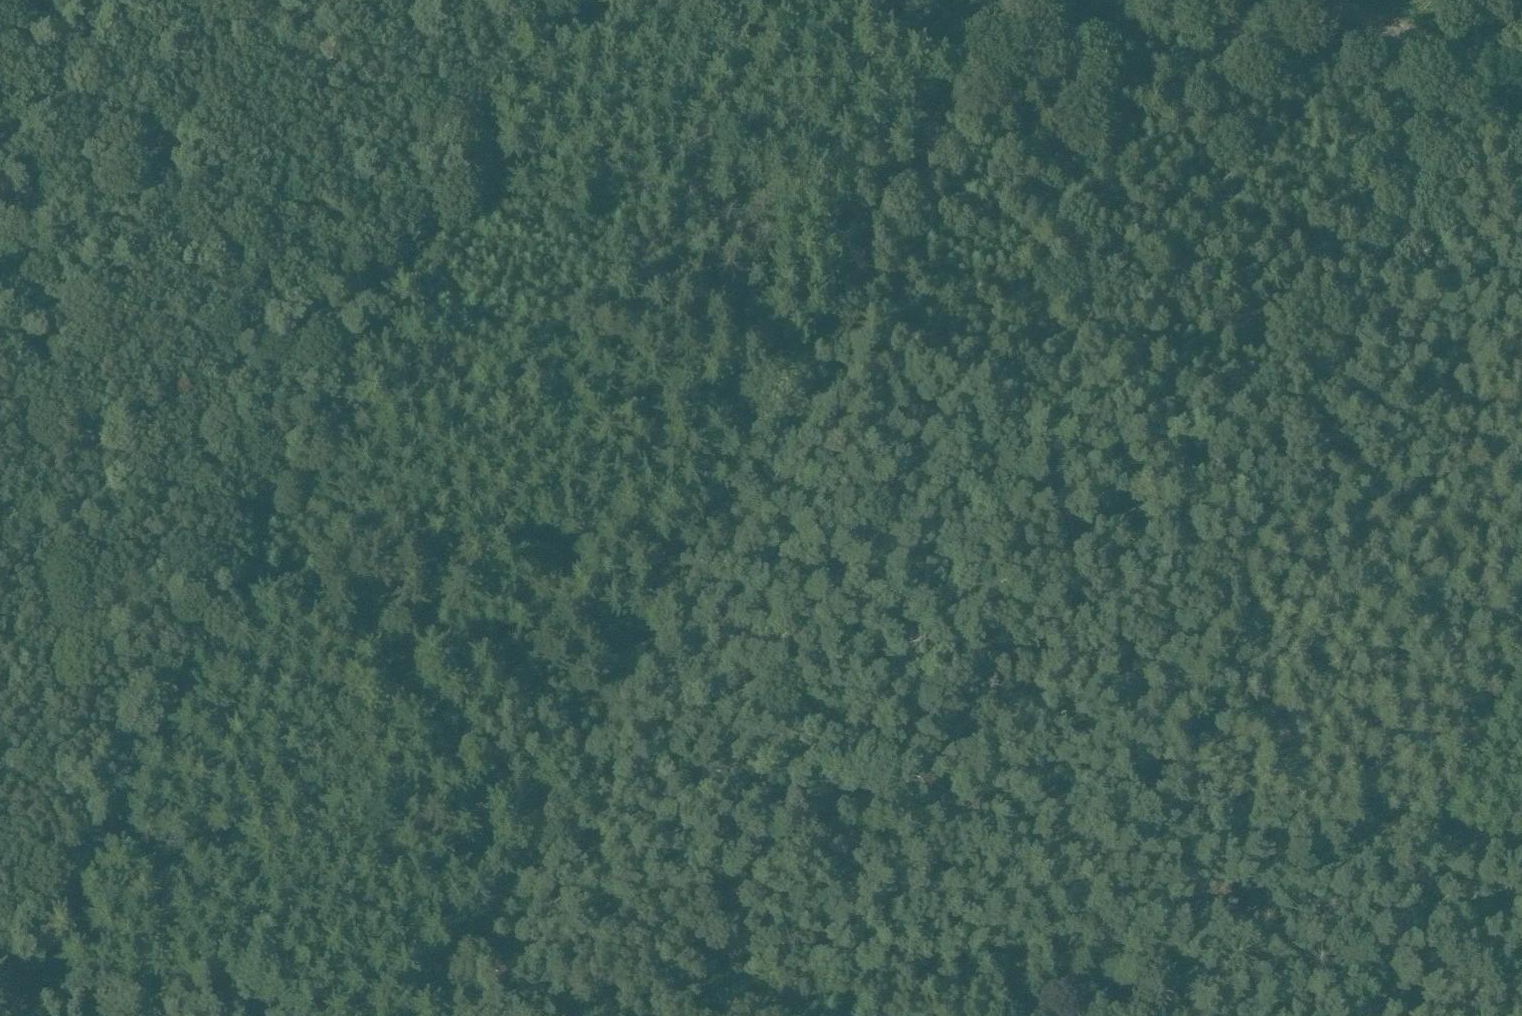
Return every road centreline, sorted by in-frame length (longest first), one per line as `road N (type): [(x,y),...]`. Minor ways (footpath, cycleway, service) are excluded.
road 1 (tertiary): [(1521,82),(1301,0)]

